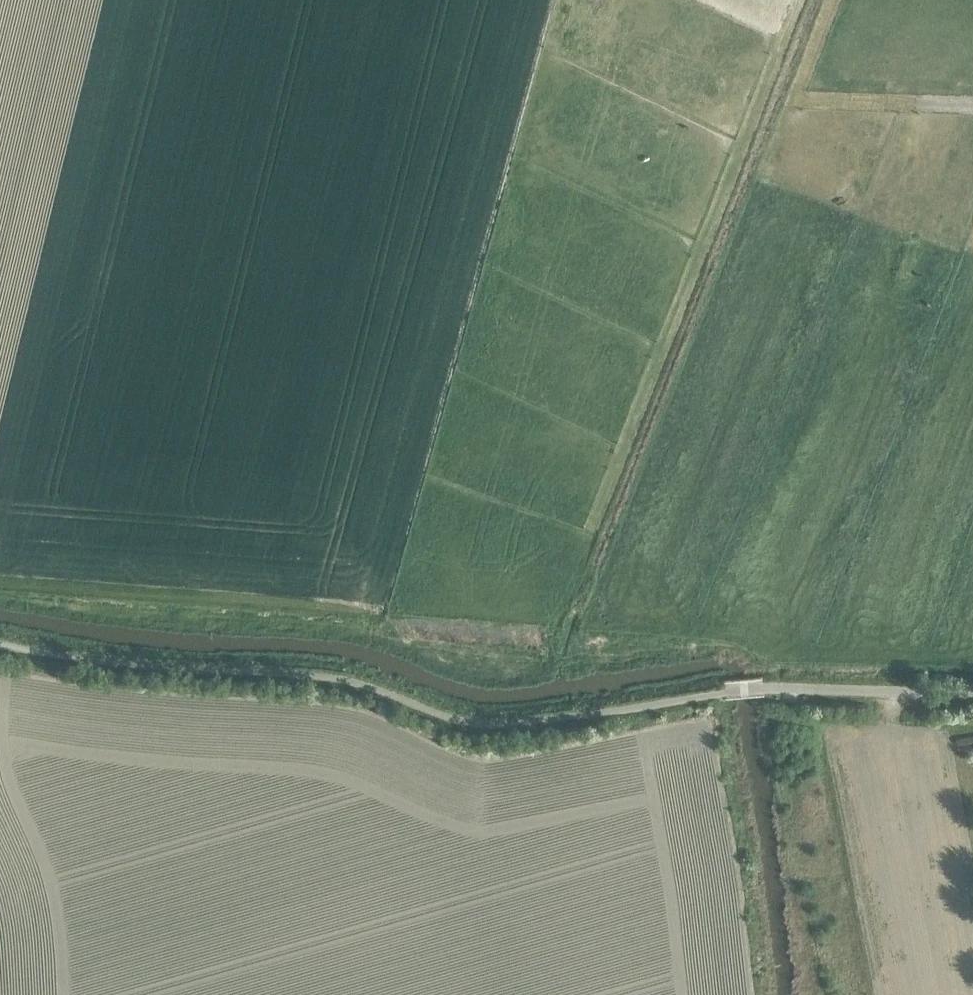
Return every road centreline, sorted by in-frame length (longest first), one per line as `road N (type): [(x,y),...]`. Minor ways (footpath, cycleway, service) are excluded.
road 1 (residential): [(763,688),(972,692)]

